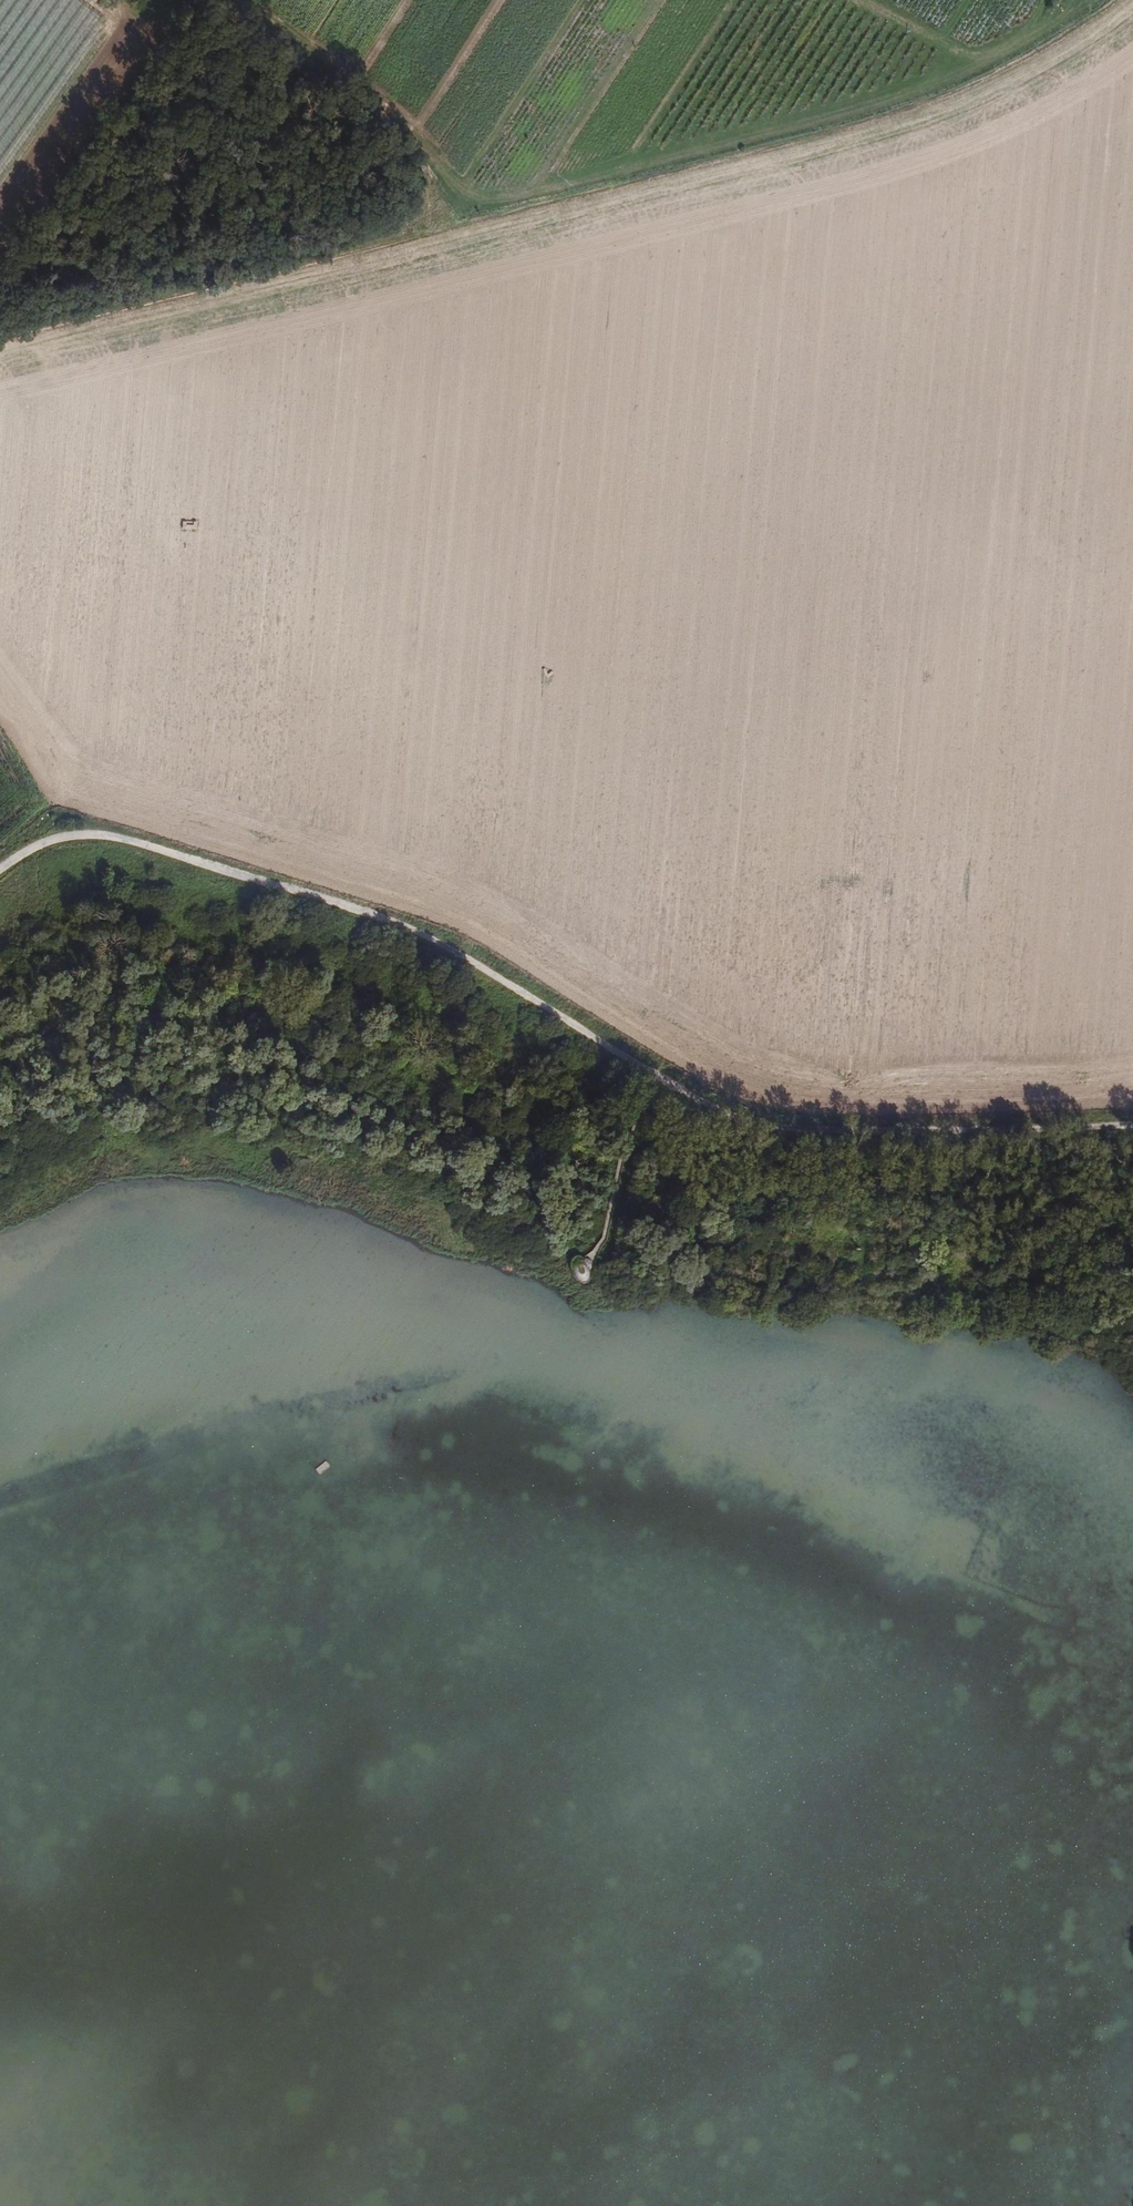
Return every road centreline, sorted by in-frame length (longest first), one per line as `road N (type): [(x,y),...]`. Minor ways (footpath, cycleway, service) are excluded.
road 1 (unclassified): [(0,866),(31,844),(89,833),(328,901),(419,936),(678,1094),(766,1126),(1132,1127)]
road 2 (track): [(1118,0),(1004,70),(881,120),(0,337)]

